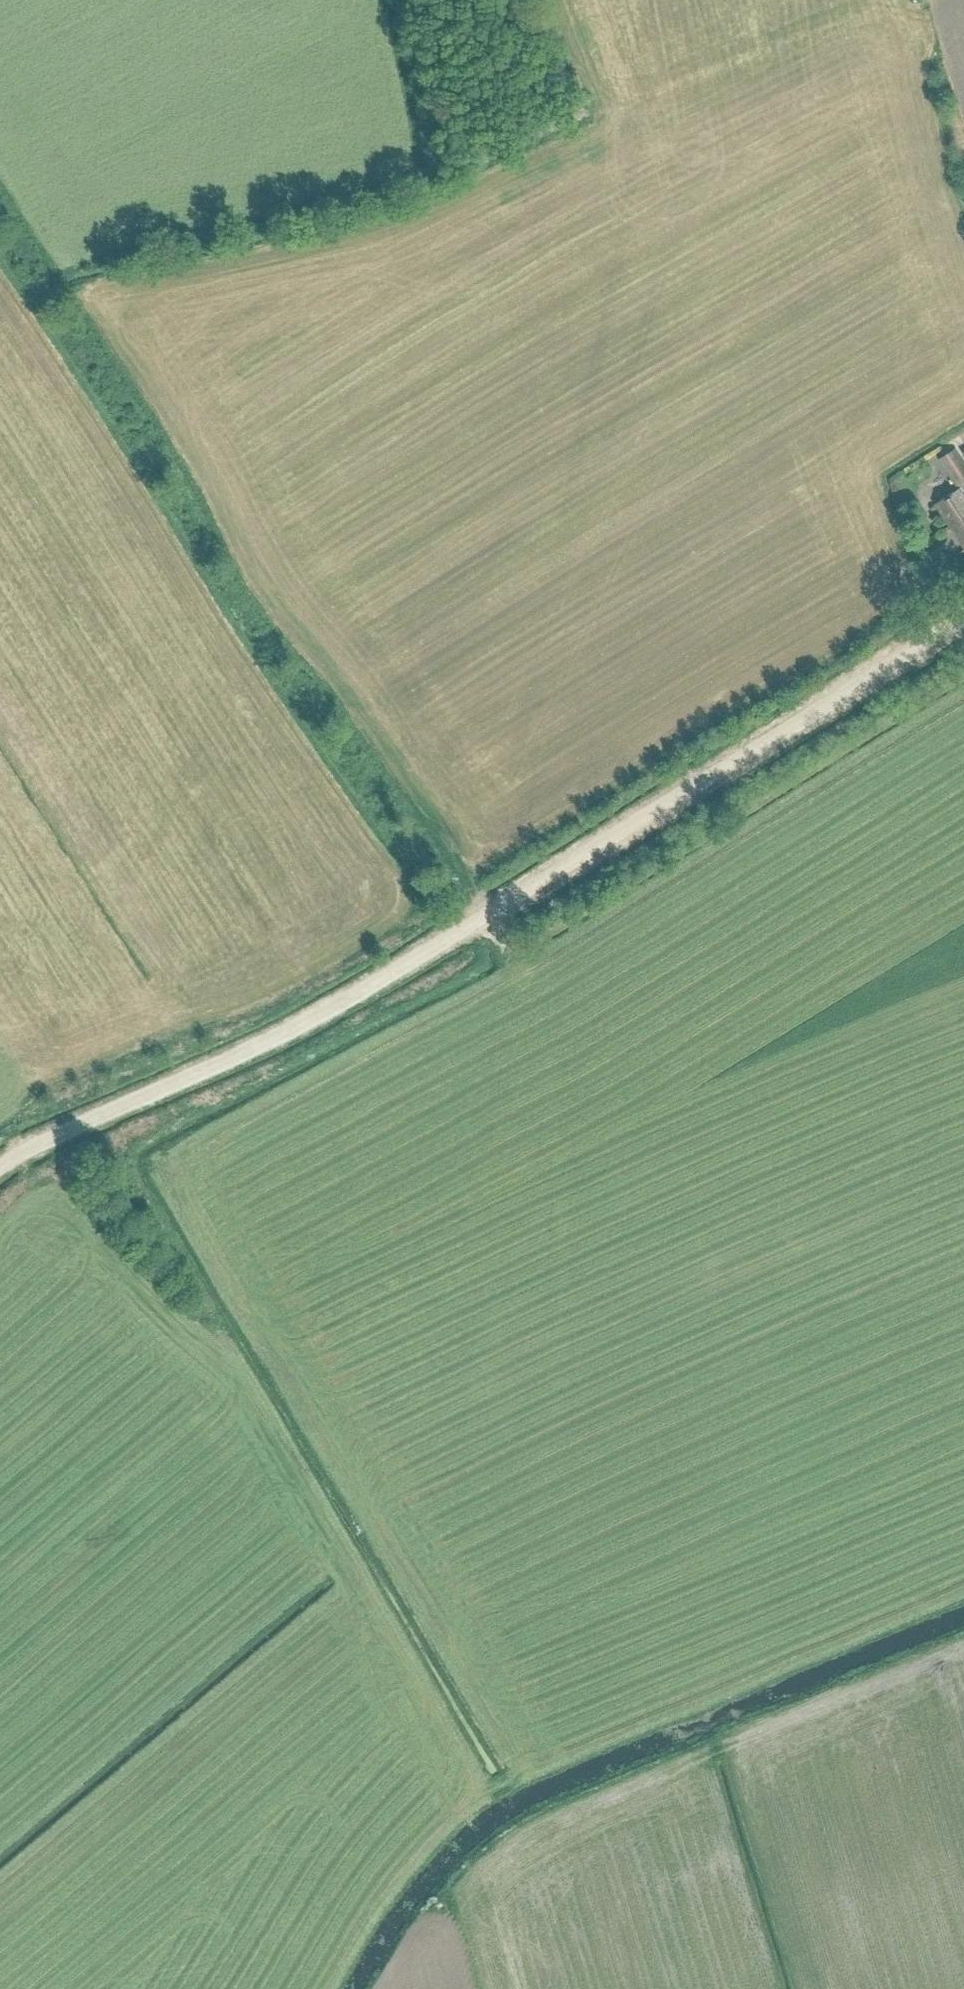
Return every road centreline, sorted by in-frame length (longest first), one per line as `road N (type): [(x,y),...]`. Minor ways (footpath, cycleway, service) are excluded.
road 1 (unclassified): [(0,1166),(332,1007),(963,615)]

